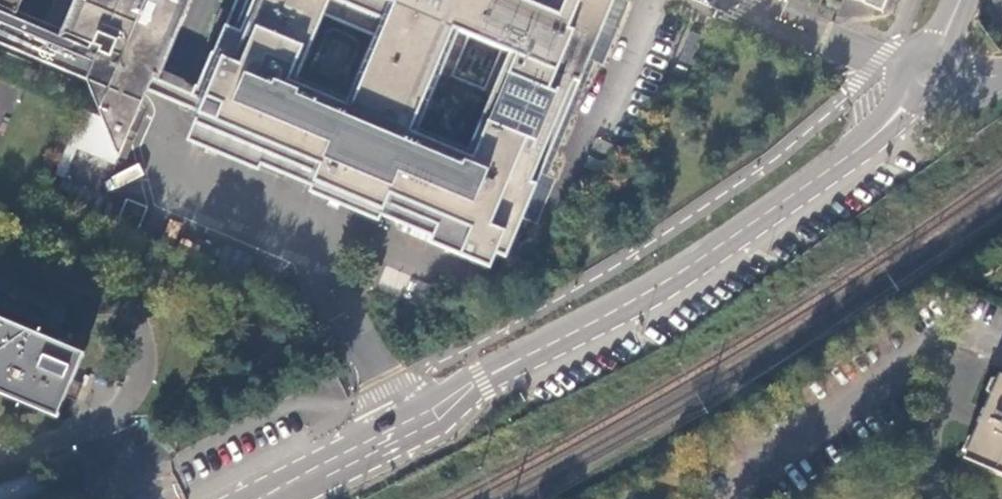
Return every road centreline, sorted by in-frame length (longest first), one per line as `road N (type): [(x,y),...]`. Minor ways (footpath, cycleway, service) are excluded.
road 1 (tertiary): [(251,498),(727,244),(831,174),(927,77)]

